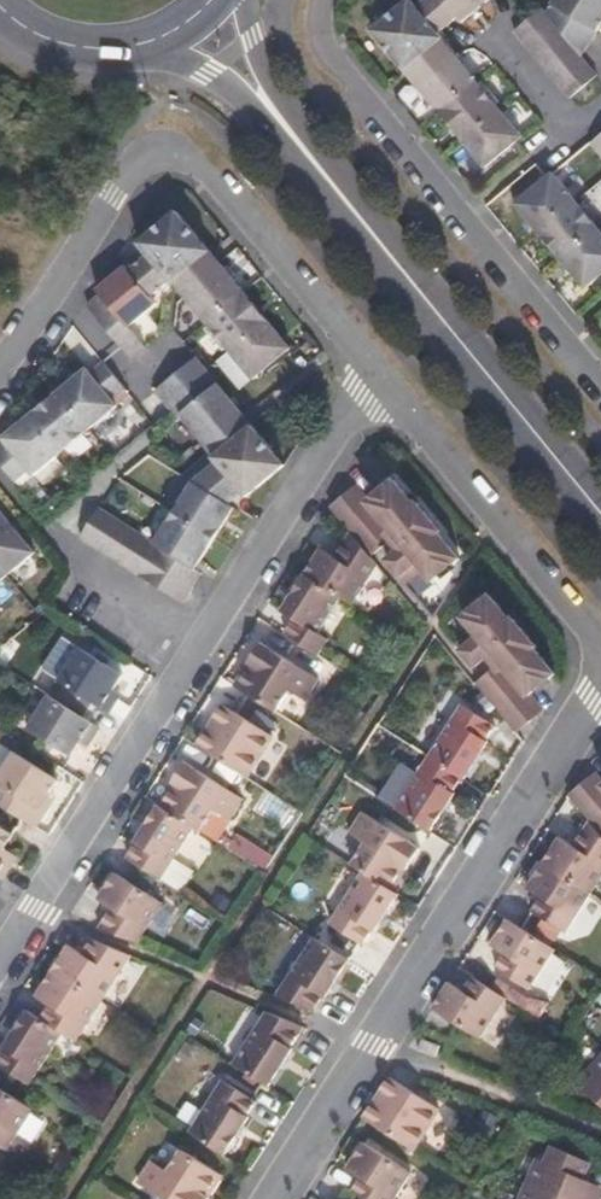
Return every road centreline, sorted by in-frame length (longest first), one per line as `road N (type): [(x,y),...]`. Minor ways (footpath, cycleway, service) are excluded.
road 1 (residential): [(0,970),(378,385)]
road 2 (residential): [(274,1198),(600,703)]
road 3 (residential): [(600,376),(323,53),(317,11),(324,0)]
road 4 (primary): [(600,513),(353,211)]
road 5 (residential): [(378,385),(600,650)]
road 6 (residential): [(158,146),(178,153),(378,385)]
road 7 (residential): [(158,146),(127,169),(0,370)]
road 8 (primary): [(137,47),(231,89),(353,211)]
road 9 (primary): [(353,211),(284,112),(241,0)]
road 10 (primary): [(0,7),(60,44),(137,47)]

